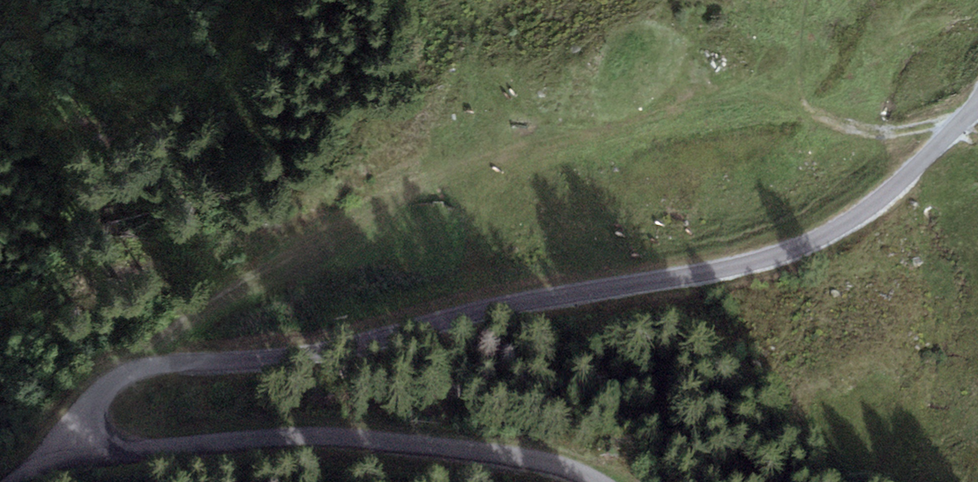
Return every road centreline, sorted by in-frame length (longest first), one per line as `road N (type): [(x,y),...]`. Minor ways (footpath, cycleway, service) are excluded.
road 1 (unclassified): [(977,108),(860,219),(756,264),(479,309),(350,347),(151,366),(95,395),(89,437)]
road 2 (unclassified): [(89,437),(106,452),(253,437),(401,438),(497,447),(607,481)]

